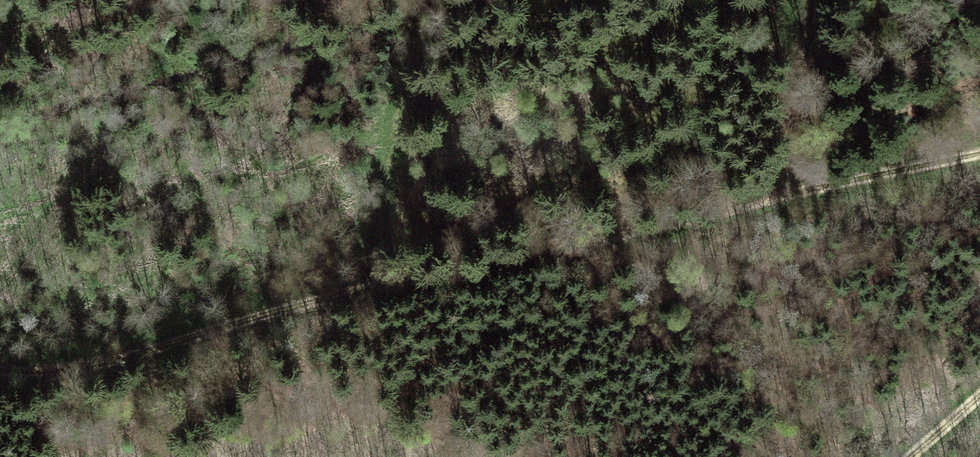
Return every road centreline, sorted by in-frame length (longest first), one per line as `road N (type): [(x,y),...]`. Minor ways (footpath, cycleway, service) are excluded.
road 1 (track): [(0,370),(71,369),(137,356),(384,282),(979,153)]
road 2 (track): [(417,0),(376,187),(384,282)]
road 3 (track): [(804,0),(794,193)]

